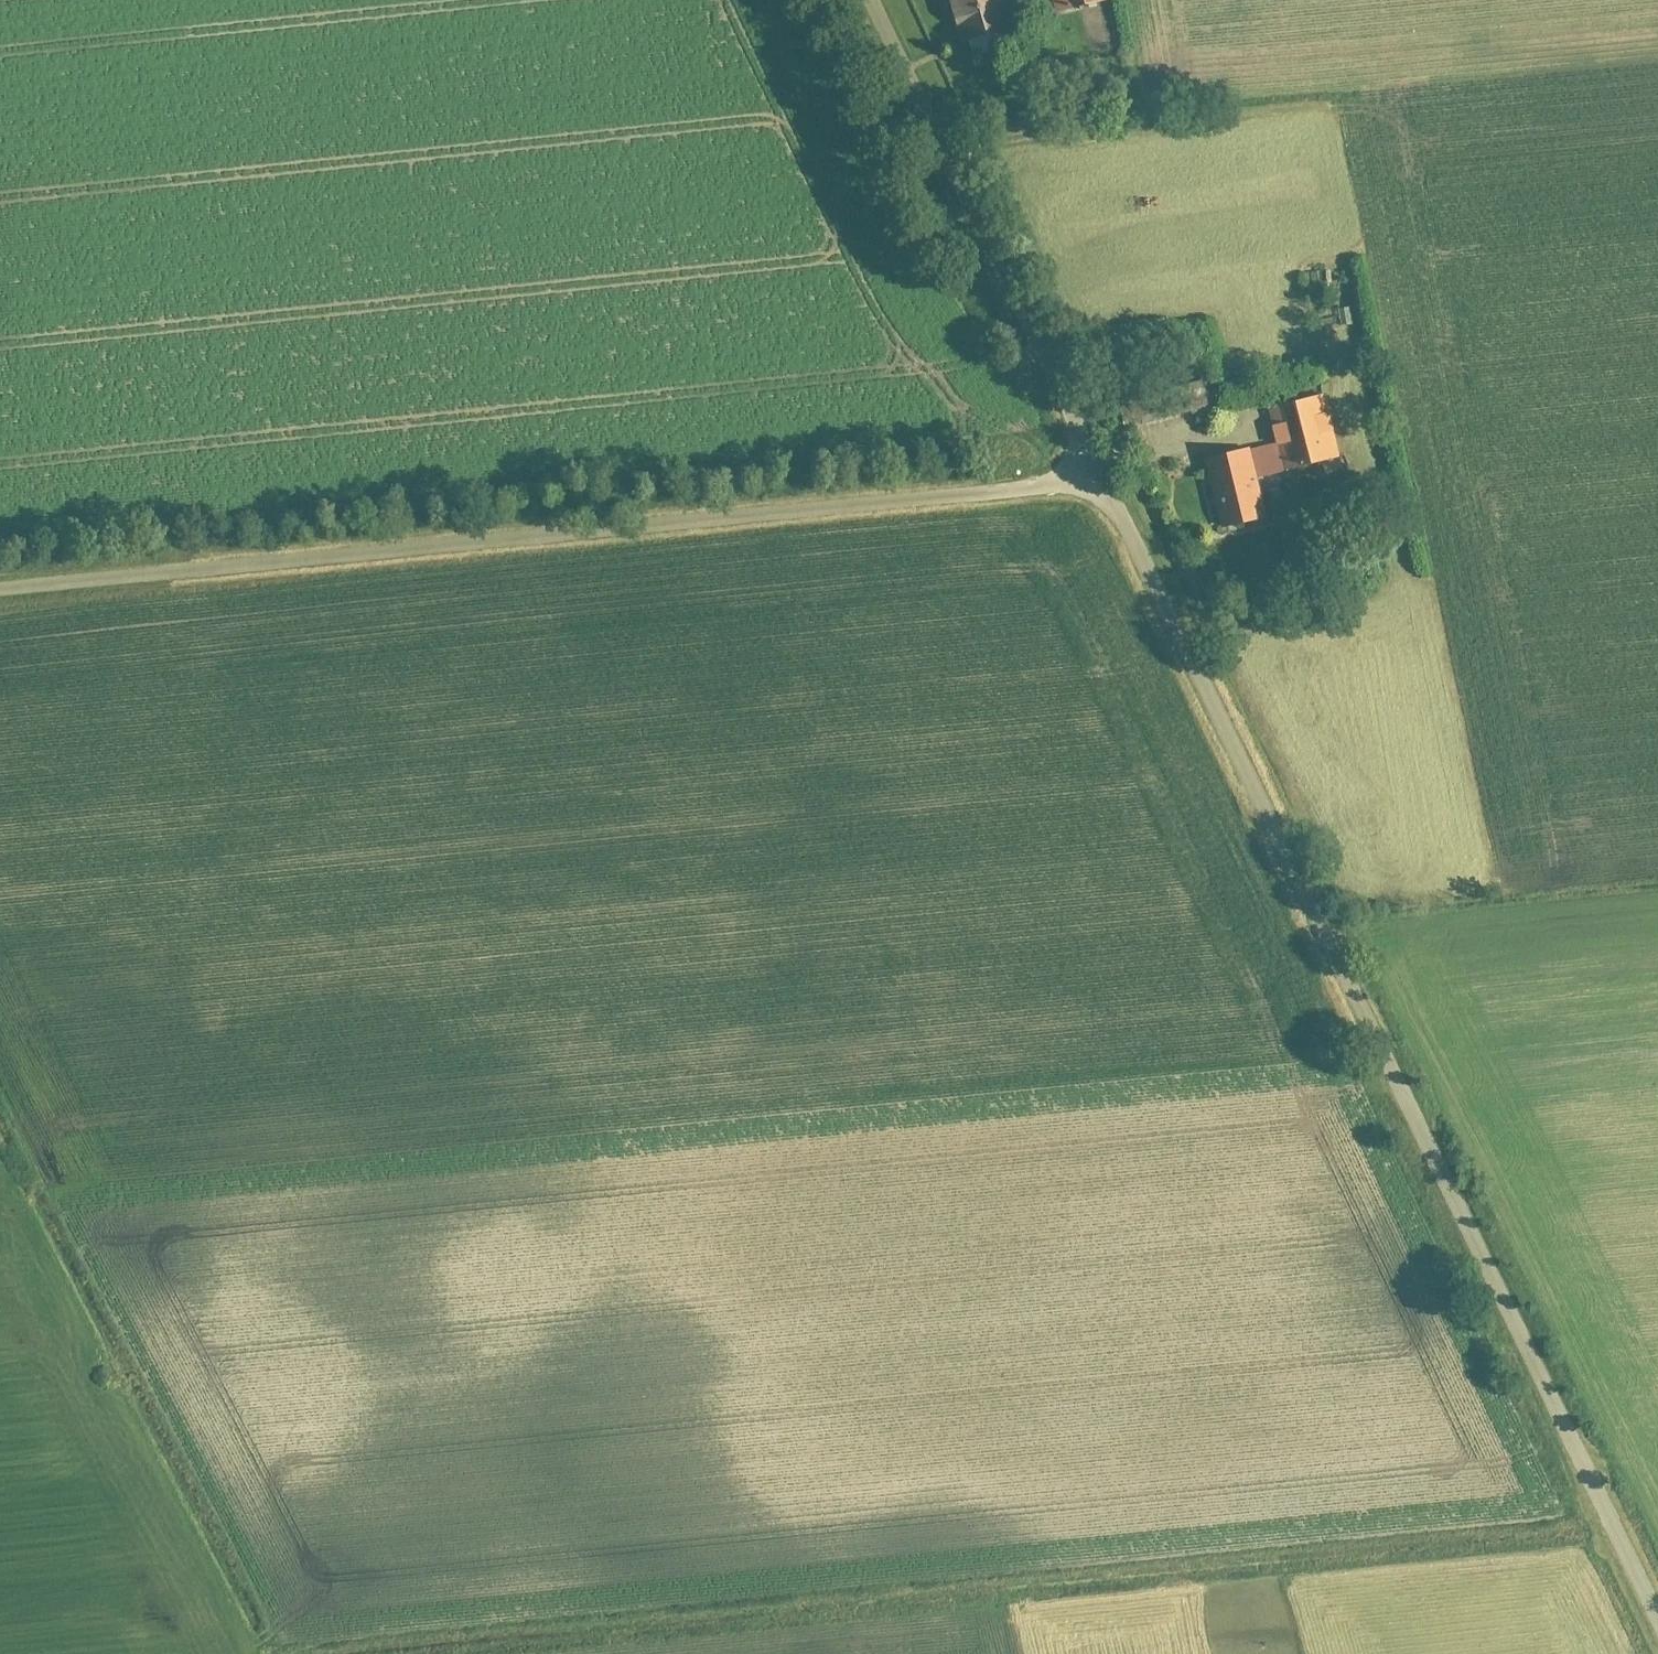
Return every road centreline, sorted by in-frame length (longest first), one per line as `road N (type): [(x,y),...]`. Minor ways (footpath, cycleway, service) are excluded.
road 1 (unclassified): [(1657,1588),(1097,471)]
road 2 (unclassified): [(0,597),(1097,471)]
road 3 (unclassified): [(1097,471),(865,0)]

